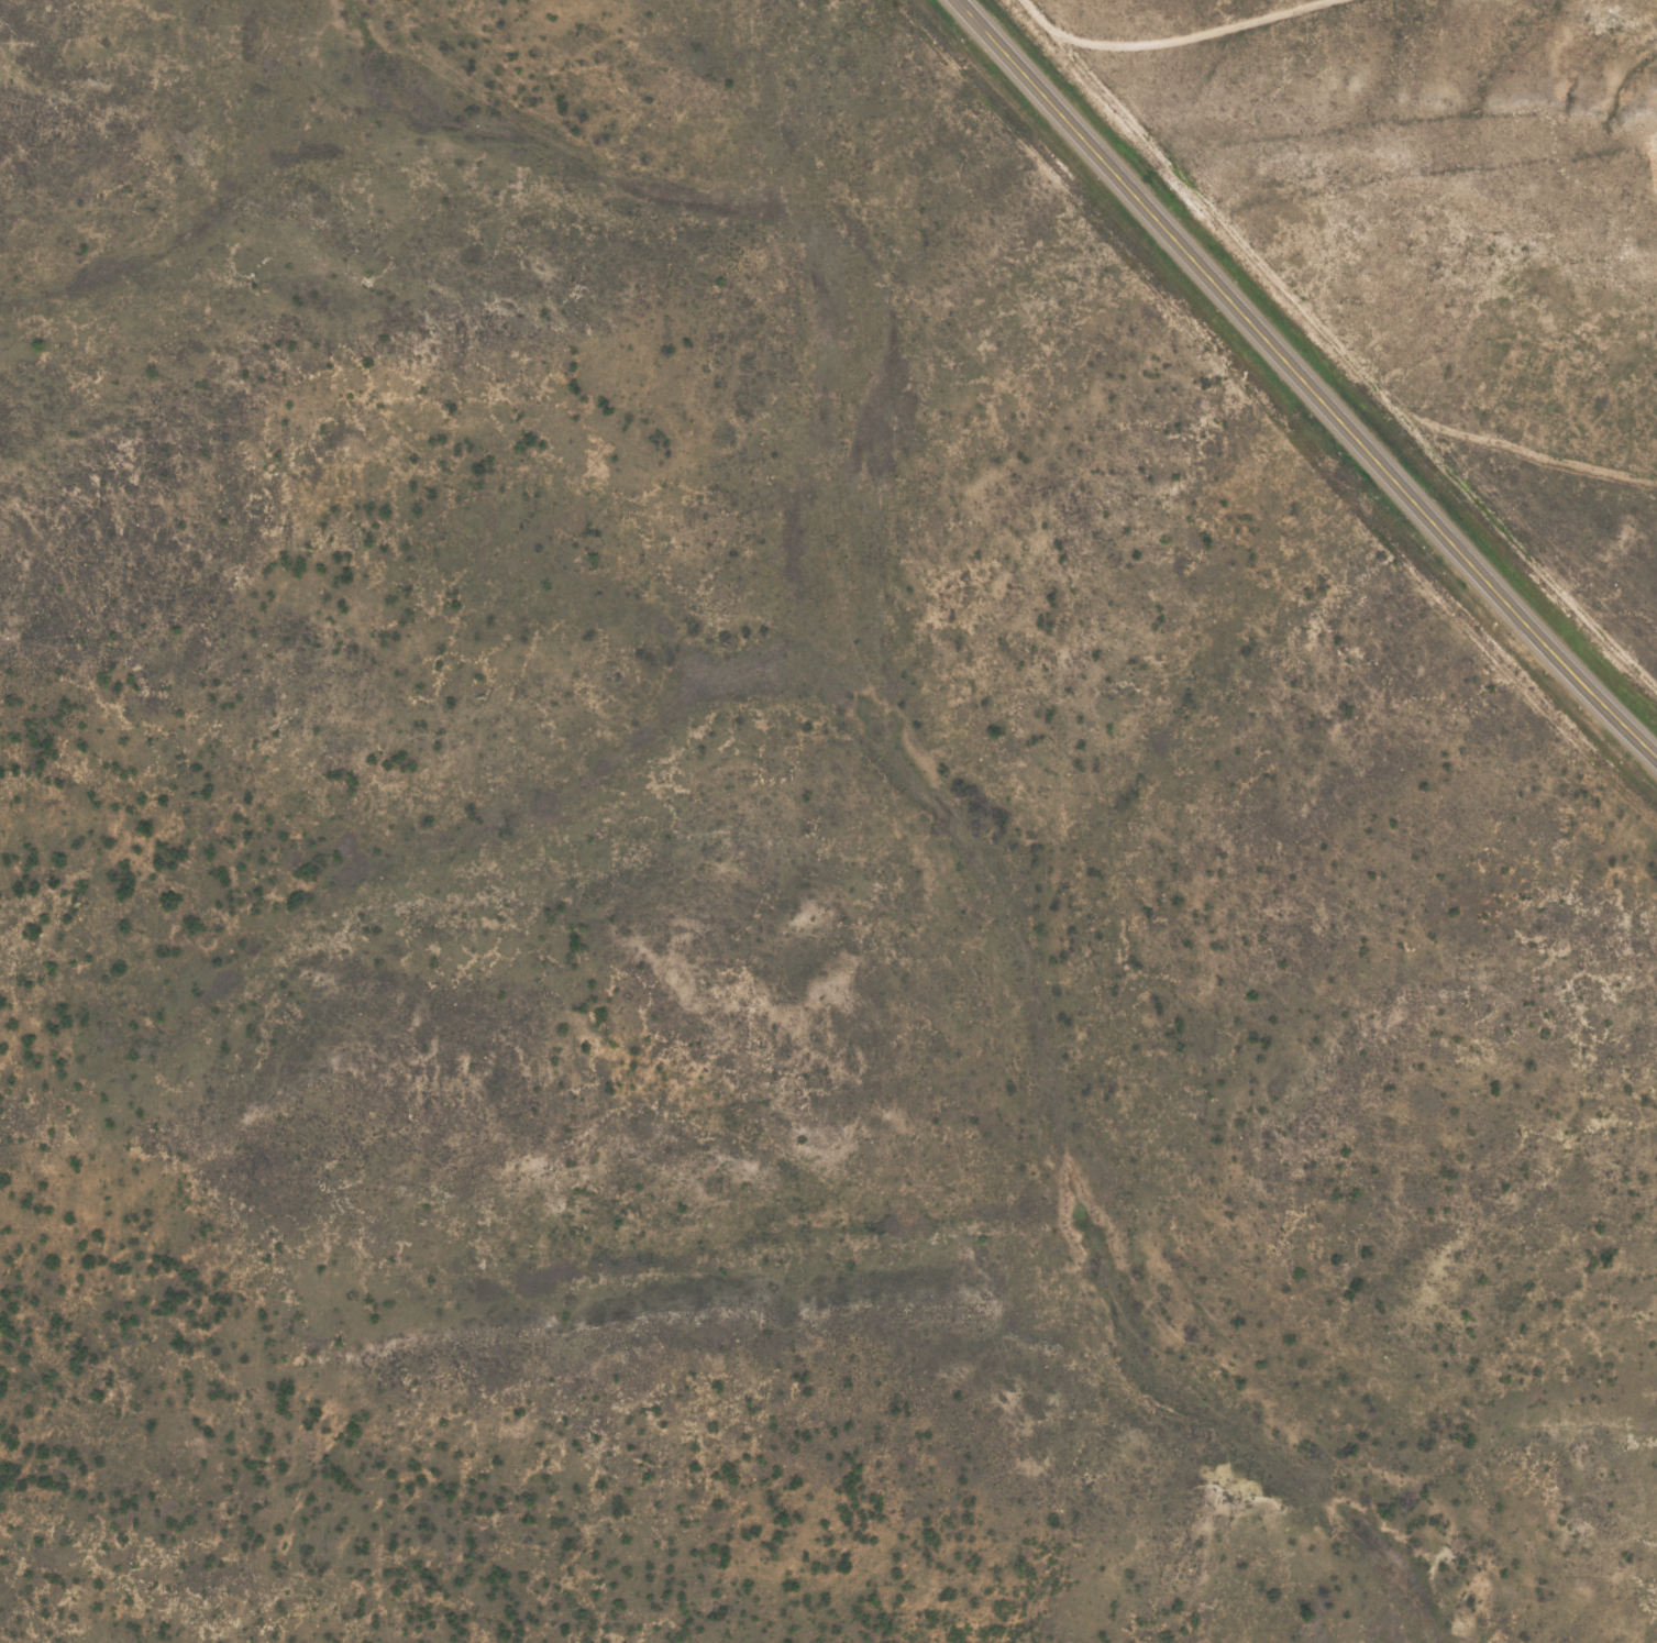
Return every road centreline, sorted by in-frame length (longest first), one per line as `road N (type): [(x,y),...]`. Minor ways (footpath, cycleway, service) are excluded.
road 1 (primary): [(1656,751),(1492,584),(961,0)]

